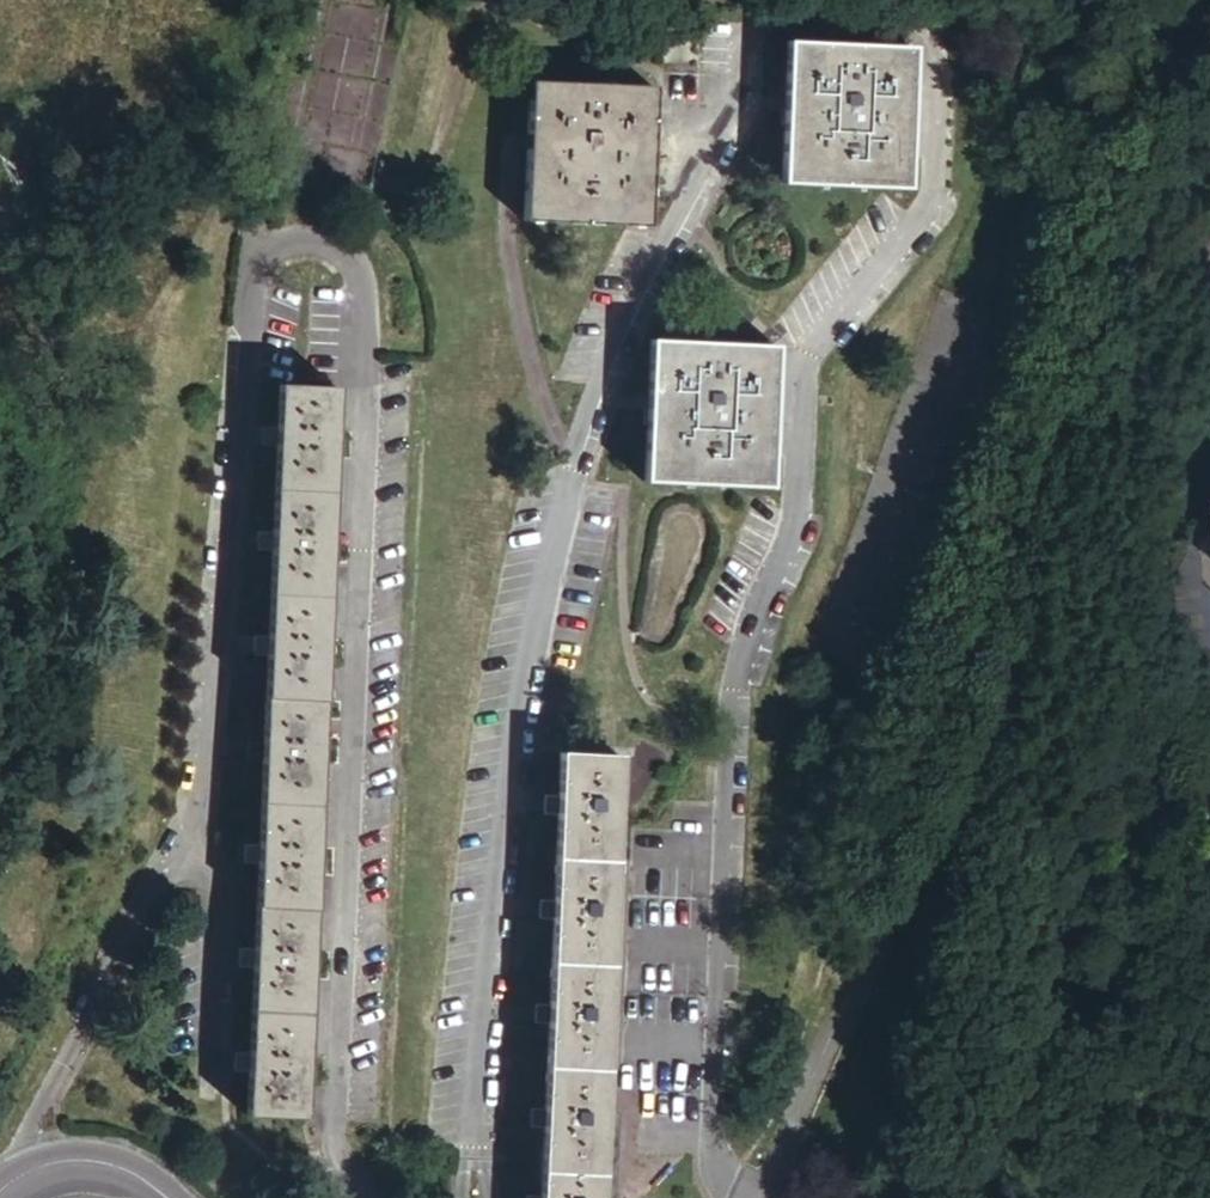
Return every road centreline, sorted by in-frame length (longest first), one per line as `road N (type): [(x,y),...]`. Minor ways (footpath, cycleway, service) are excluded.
road 1 (residential): [(720,1197),(710,1125),(718,985)]
road 2 (residential): [(166,1197),(135,1173),(78,1160),(24,1176),(0,1195)]

